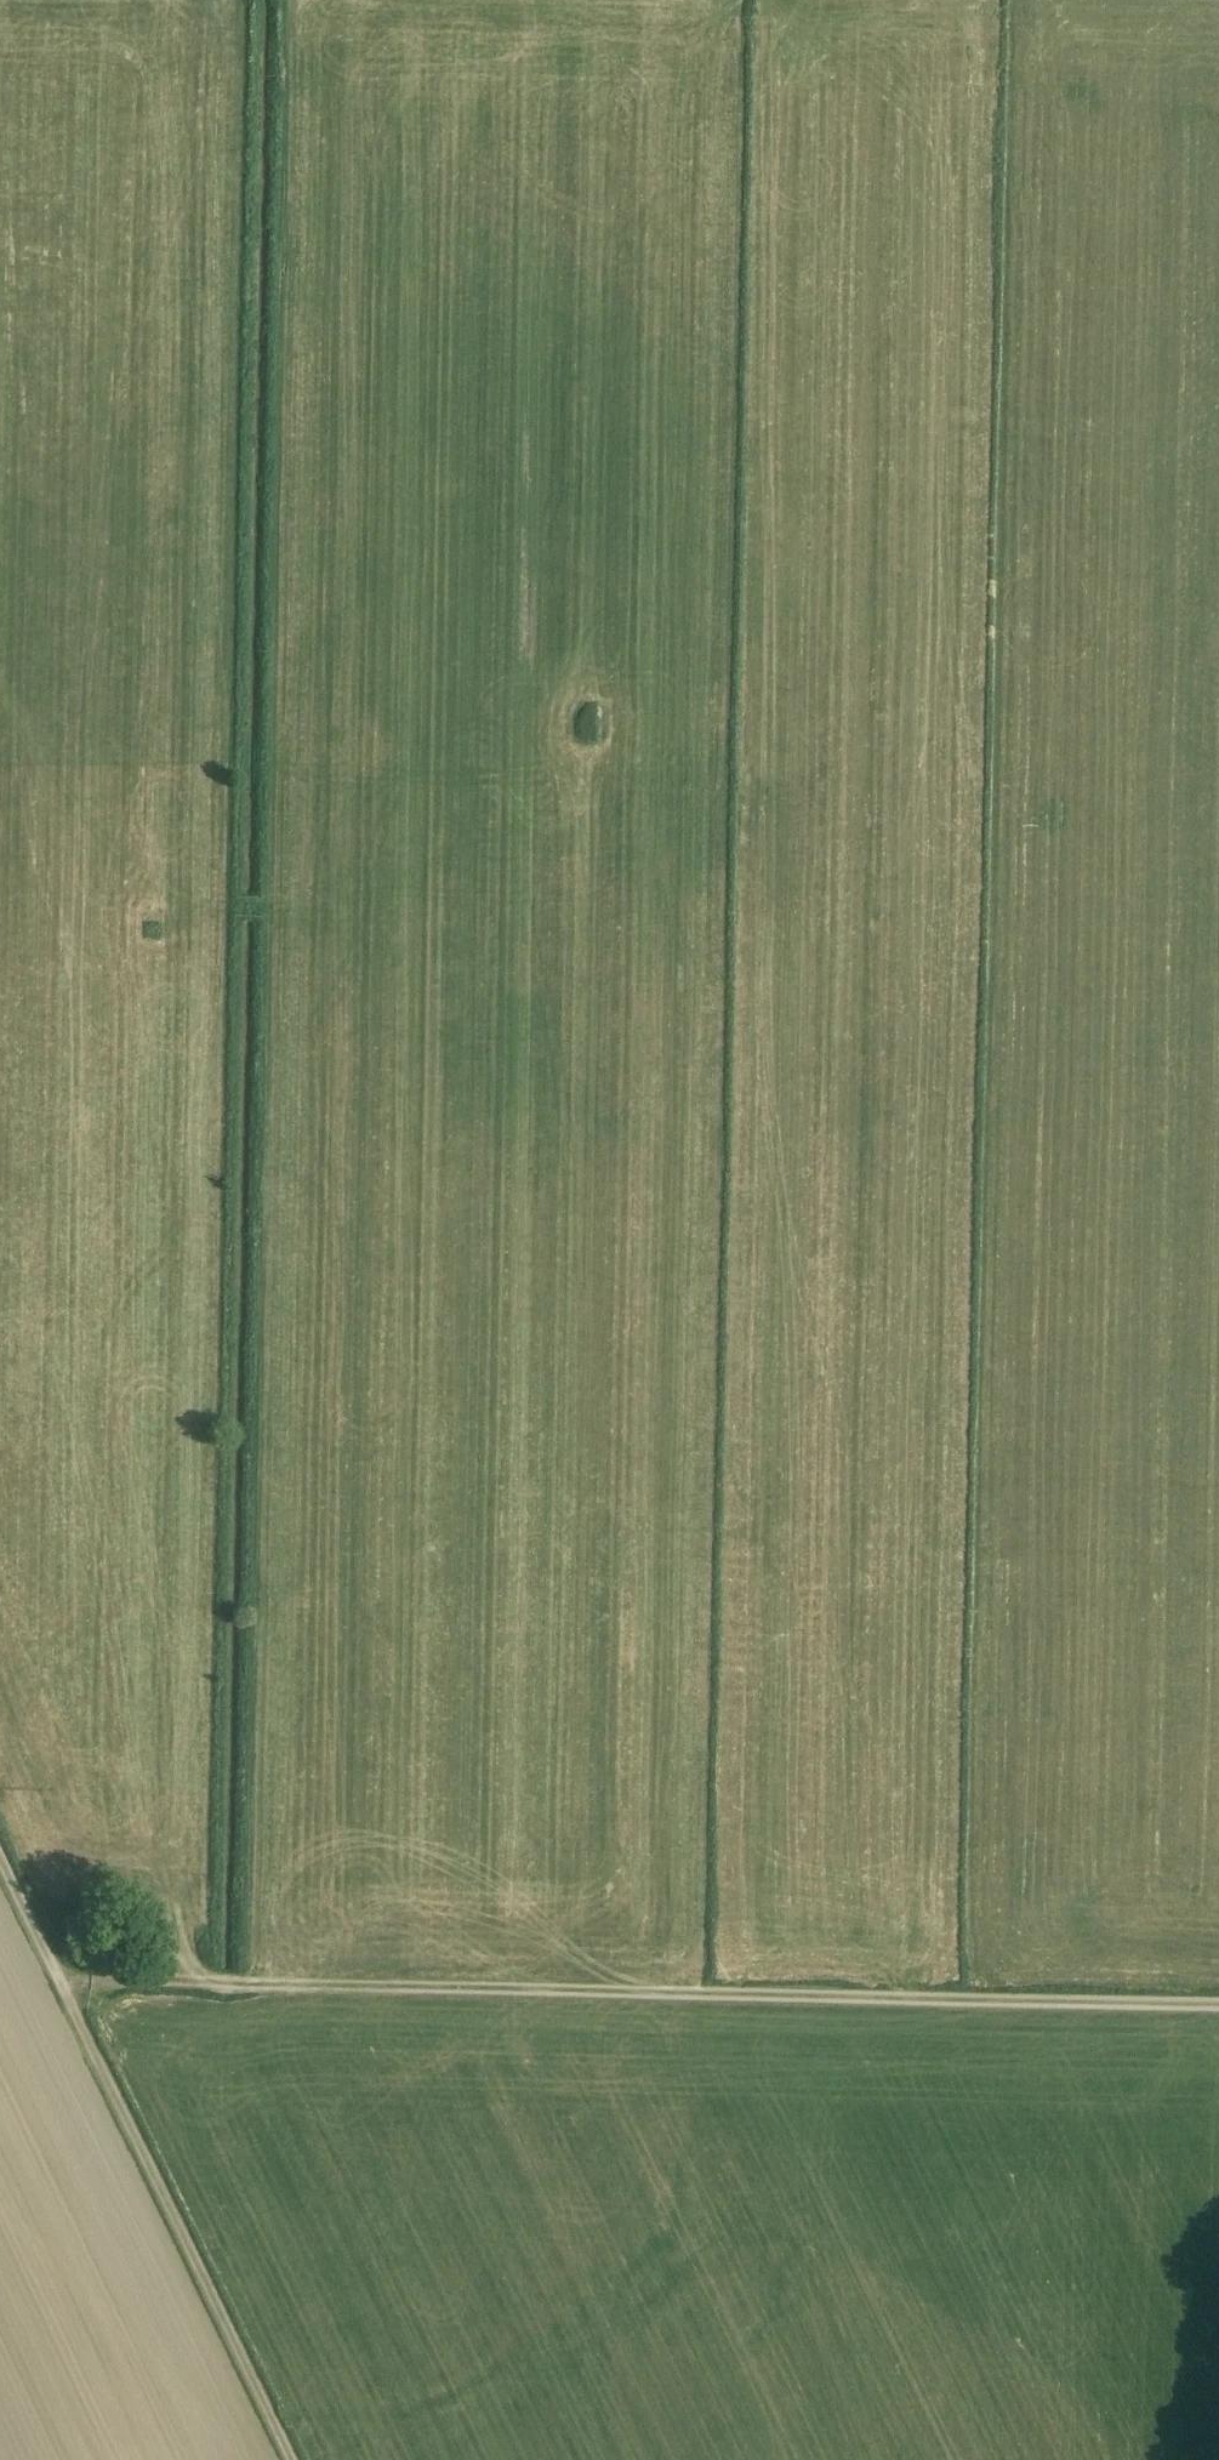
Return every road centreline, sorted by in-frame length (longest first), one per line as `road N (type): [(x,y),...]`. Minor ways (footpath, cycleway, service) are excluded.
road 1 (track): [(1218,2004),(58,1976),(0,1853)]
road 2 (track): [(58,1976),(297,2459)]

